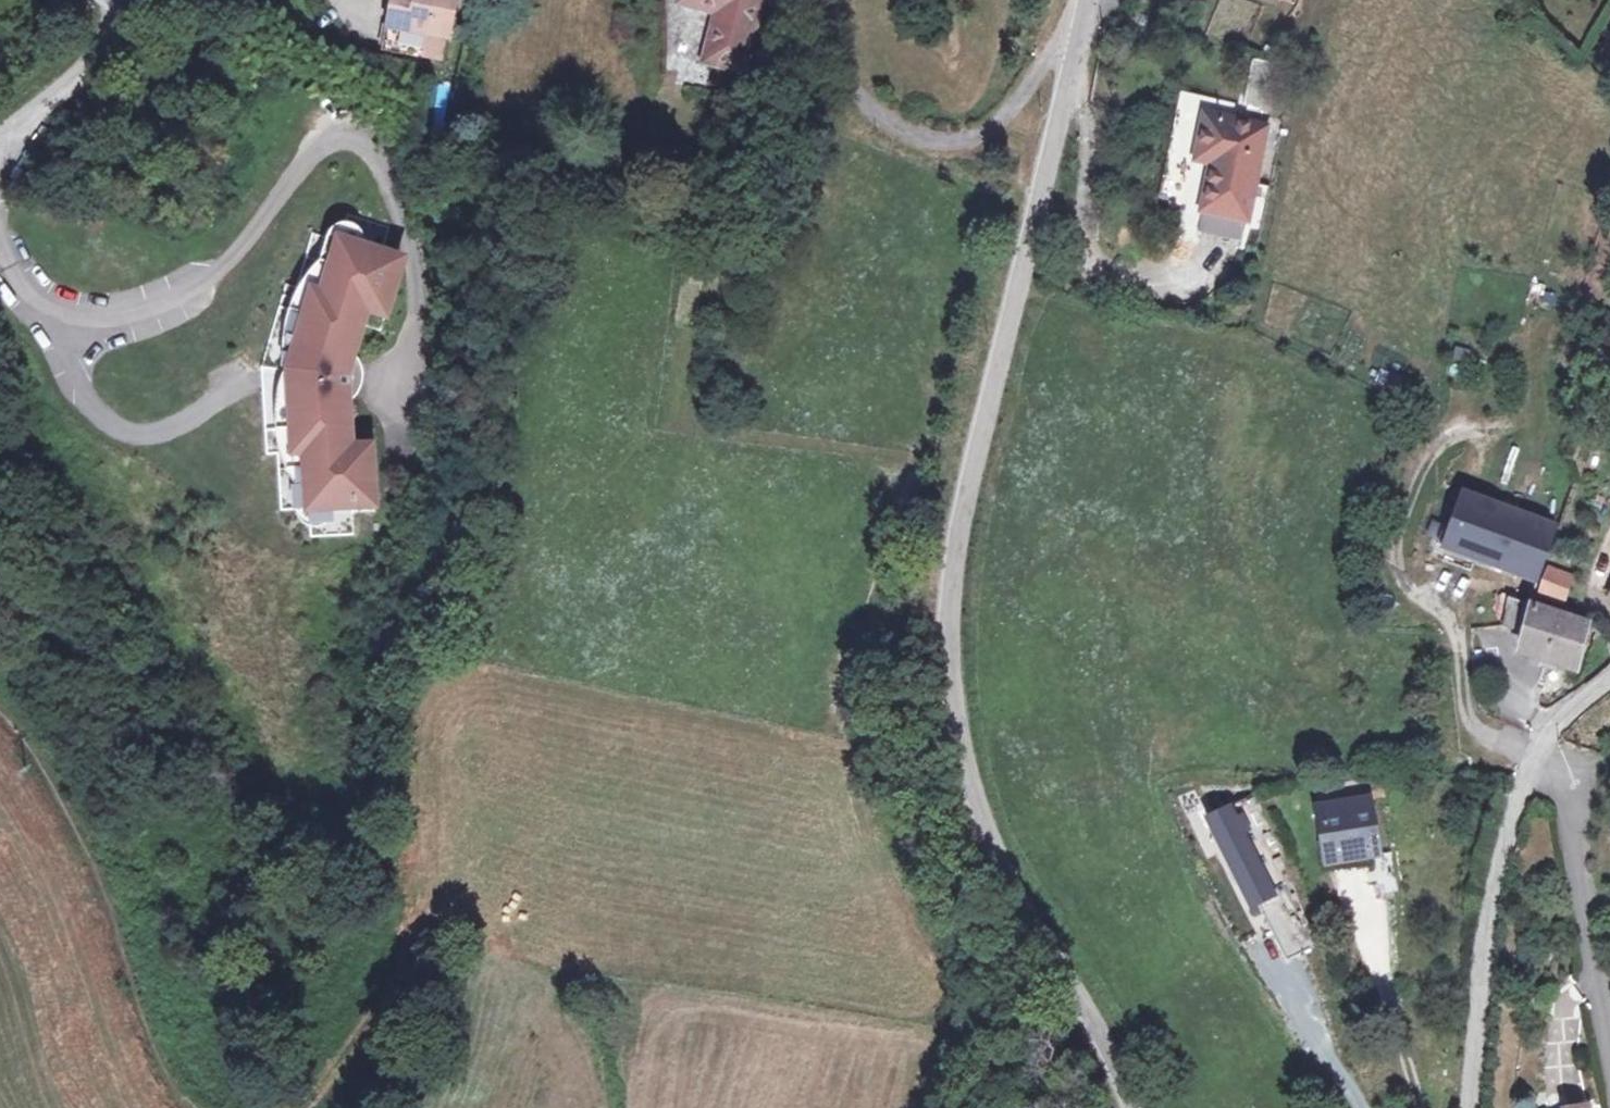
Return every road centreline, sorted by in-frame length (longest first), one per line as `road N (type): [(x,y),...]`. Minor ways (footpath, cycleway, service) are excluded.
road 1 (tertiary): [(1133,1107),(1009,879),(937,675),(974,441),(1084,0)]
road 2 (residential): [(1609,684),(1549,733),(1505,845),(1469,1107)]
road 3 (unclassified): [(0,127),(85,55),(128,0)]

